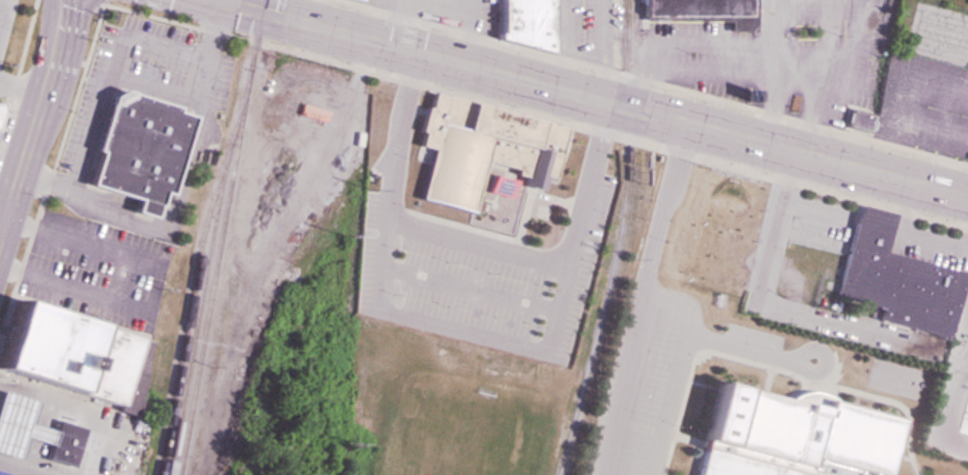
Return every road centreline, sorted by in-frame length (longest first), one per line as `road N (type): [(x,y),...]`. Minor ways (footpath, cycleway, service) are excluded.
road 1 (secondary): [(967,199),(215,0)]
road 2 (secondary): [(63,0),(58,52),(0,240)]

